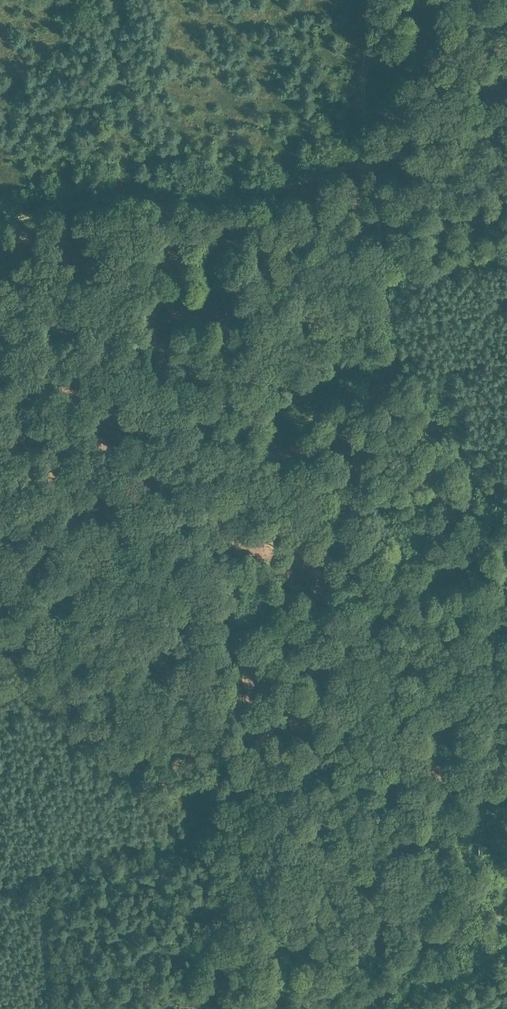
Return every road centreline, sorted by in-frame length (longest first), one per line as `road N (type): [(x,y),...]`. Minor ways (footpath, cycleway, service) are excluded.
road 1 (track): [(368,0),(369,178),(388,306),(408,382),(506,527)]
road 2 (track): [(369,178),(265,199),(159,195),(0,225)]
road 3 (track): [(241,1008),(485,925)]

